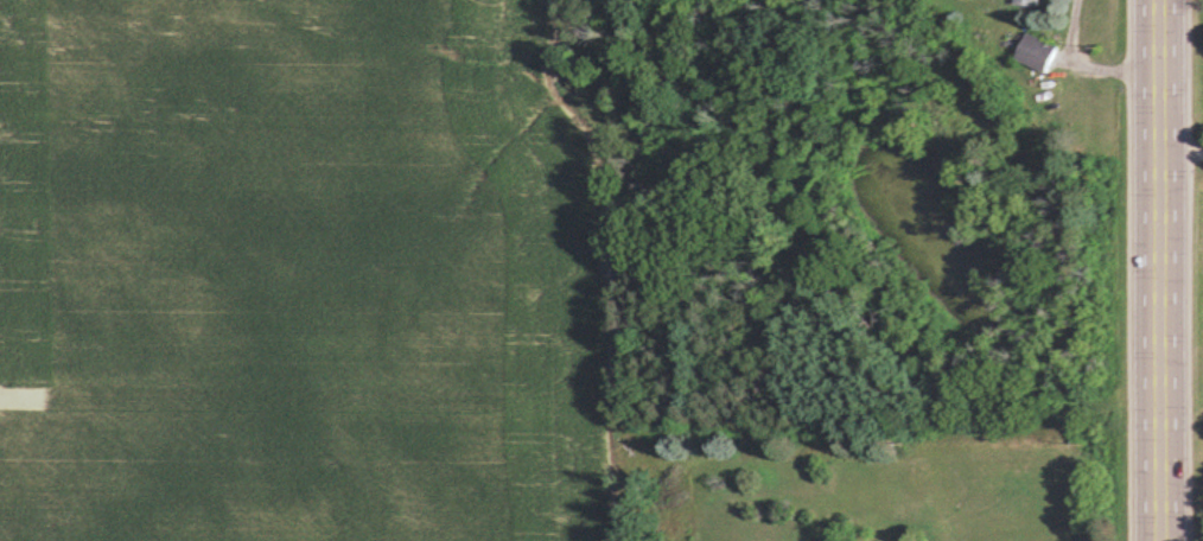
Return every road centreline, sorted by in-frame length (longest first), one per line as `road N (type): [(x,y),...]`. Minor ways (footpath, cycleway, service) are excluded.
road 1 (secondary): [(1159,540),(1158,0)]

